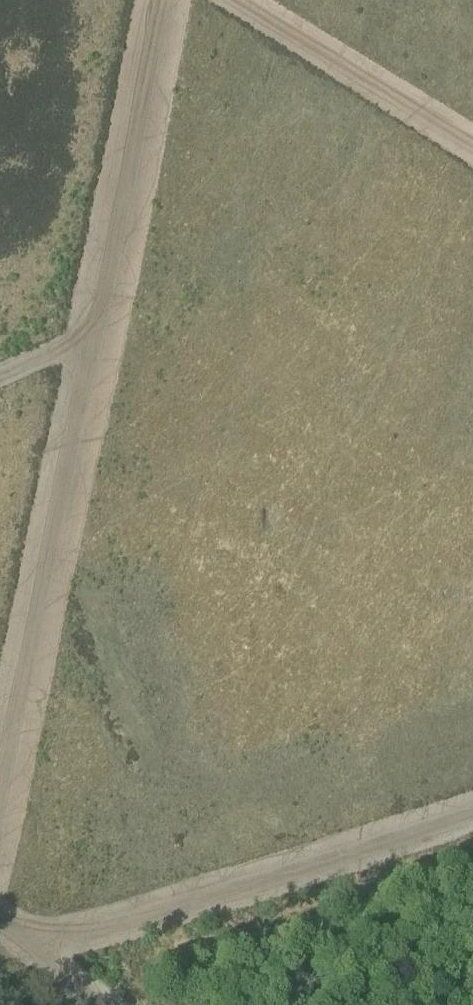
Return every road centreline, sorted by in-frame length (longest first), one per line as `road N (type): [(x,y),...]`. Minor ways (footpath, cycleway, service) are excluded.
road 1 (track): [(162,0),(0,841)]
road 2 (track): [(472,817),(0,957)]
road 3 (track): [(472,144),(241,0)]
road 4 (track): [(105,1004),(0,923)]

